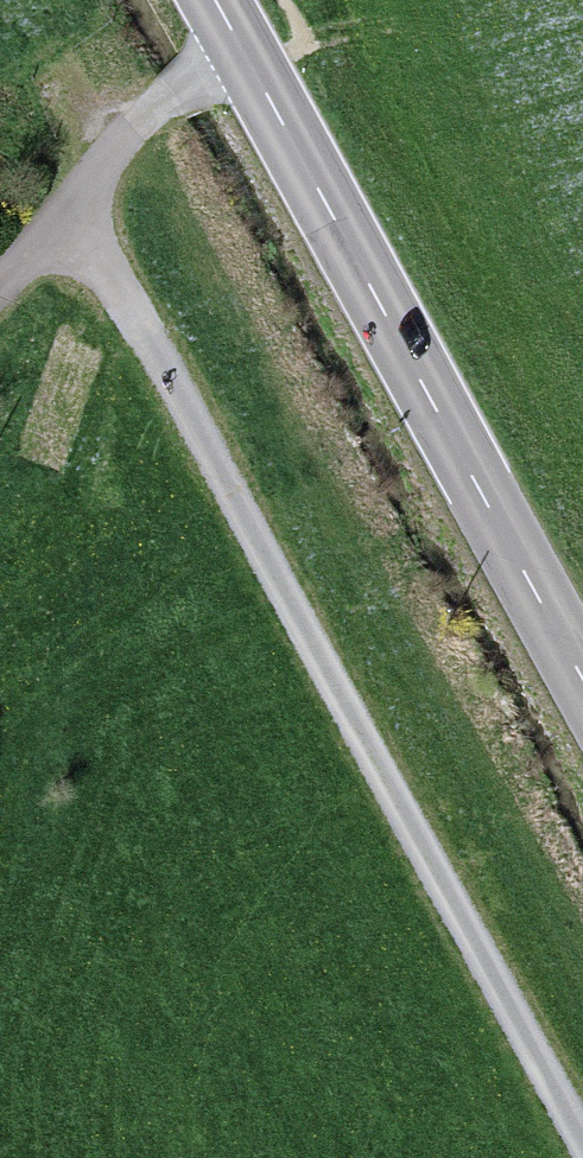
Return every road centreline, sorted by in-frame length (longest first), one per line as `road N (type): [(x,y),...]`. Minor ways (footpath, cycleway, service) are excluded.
road 1 (unclassified): [(250,55),(140,108),(87,219),(582,1148)]
road 2 (secondary): [(250,55),(582,701)]

